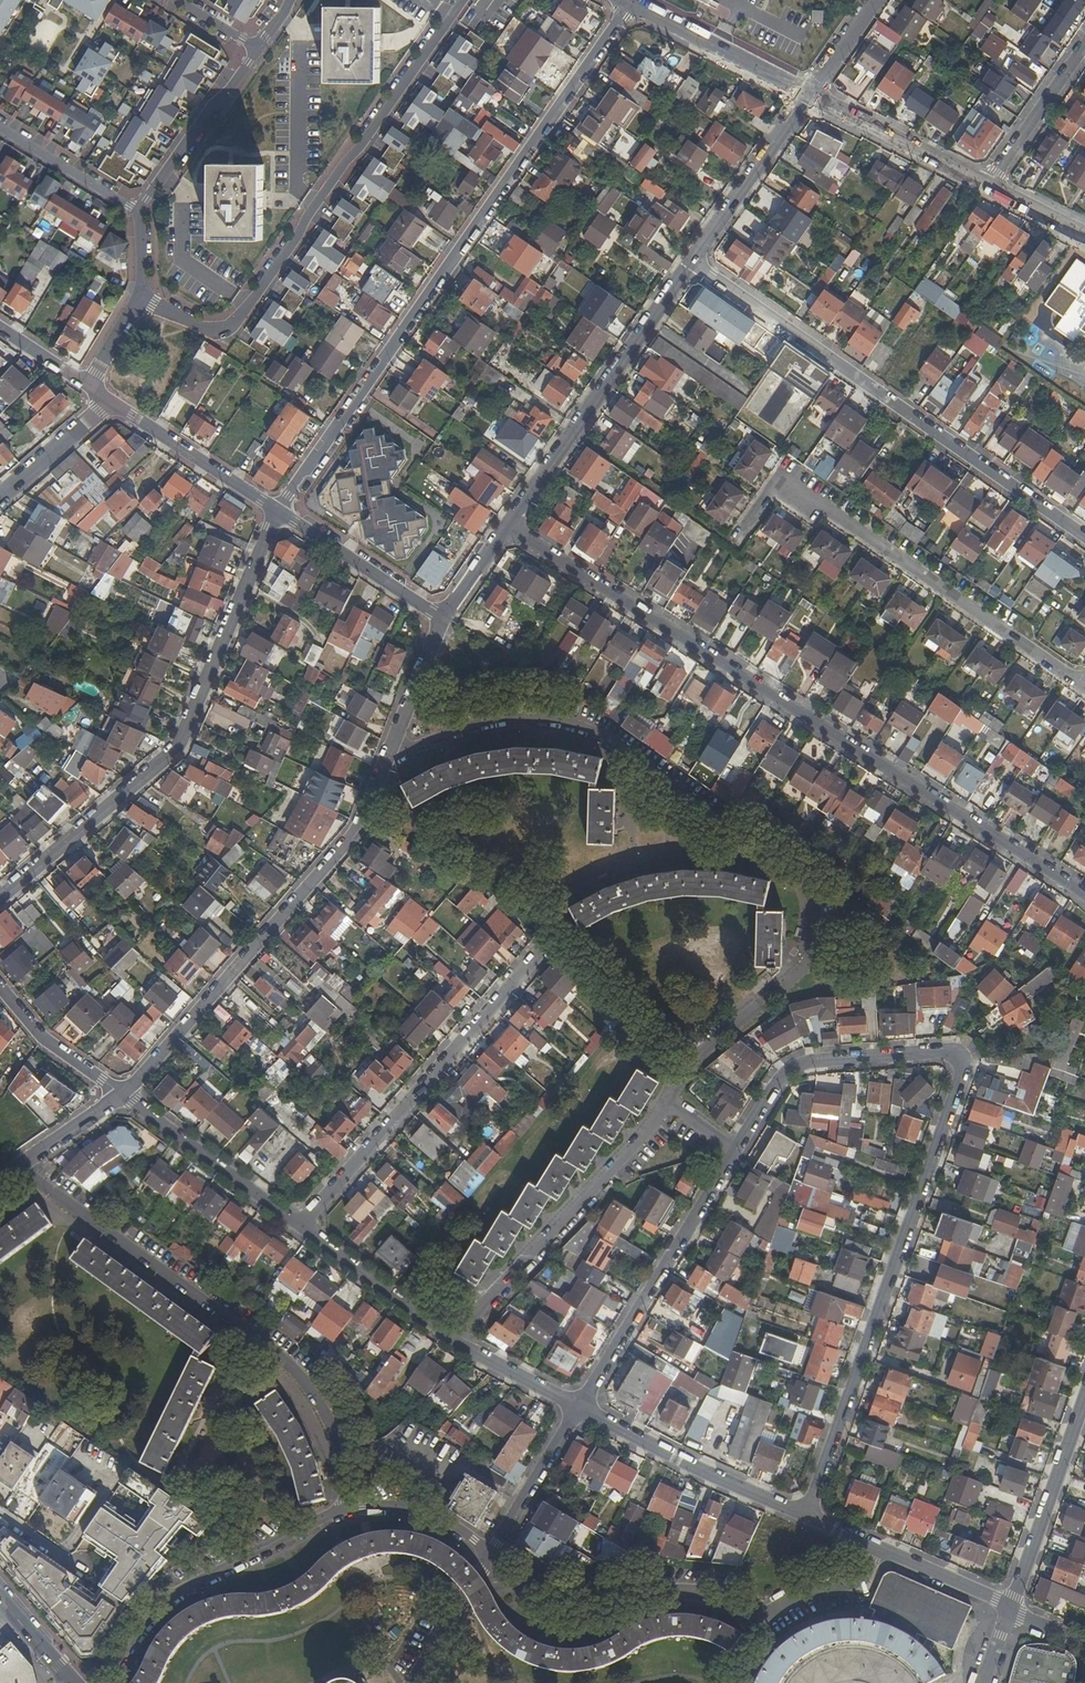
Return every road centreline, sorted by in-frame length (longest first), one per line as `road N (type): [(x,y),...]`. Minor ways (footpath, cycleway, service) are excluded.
road 1 (residential): [(576,1410),(789,1064),(954,1055),(959,1076),(806,1514)]
road 2 (residential): [(512,525),(1084,897)]
road 3 (residential): [(634,4),(278,513)]
road 4 (residential): [(122,1095),(356,831),(444,621)]
road 5 (residential): [(141,292),(205,329),(229,326),(461,0)]
road 6 (residential): [(278,513),(177,749),(0,899)]
road 7 (residential): [(1084,537),(694,263)]
road 8 (residential): [(103,1682),(145,1622),(195,1581),(347,1508),(409,1509),(487,1555)]
road 9 (residential): [(1084,684),(779,479),(737,539)]
road 10 (residential): [(879,1547),(856,1580),(762,1607),(680,1589),(579,1593),(528,1579),(487,1555)]
road 11 (residential): [(544,951),(298,1227)]
road 12 (residential): [(576,1410),(457,1343),(298,1227)]
road 13 (residential): [(512,525),(694,263)]
road 14 (residential): [(806,1514),(677,1463),(576,1410)]
road 15 (residential): [(298,1227),(122,1095)]
road 16 (residential): [(1013,1604),(1084,1397)]
road 17 (residential): [(694,263),(810,94)]
road 18 (residential): [(110,403),(278,513)]
road 19 (tertiary): [(810,94),(987,185)]
road 20 (residential): [(259,51),(143,212)]
road 21 (residential): [(278,513),(444,621)]
road 22 (tertiary): [(634,4),(810,94)]
road 23 (residential): [(987,185),(1084,45)]
road 24 (residential): [(487,1555),(576,1410)]
road 25 (residential): [(0,125),(143,212)]
road 26 (residential): [(122,1095),(40,1038),(0,988)]
road 27 (residential): [(410,1682),(487,1555)]
road 28 (residential): [(110,403),(0,500)]
road 29 (residential): [(122,1095),(0,1176)]
road 30 (residential): [(1013,1604),(879,1547)]

